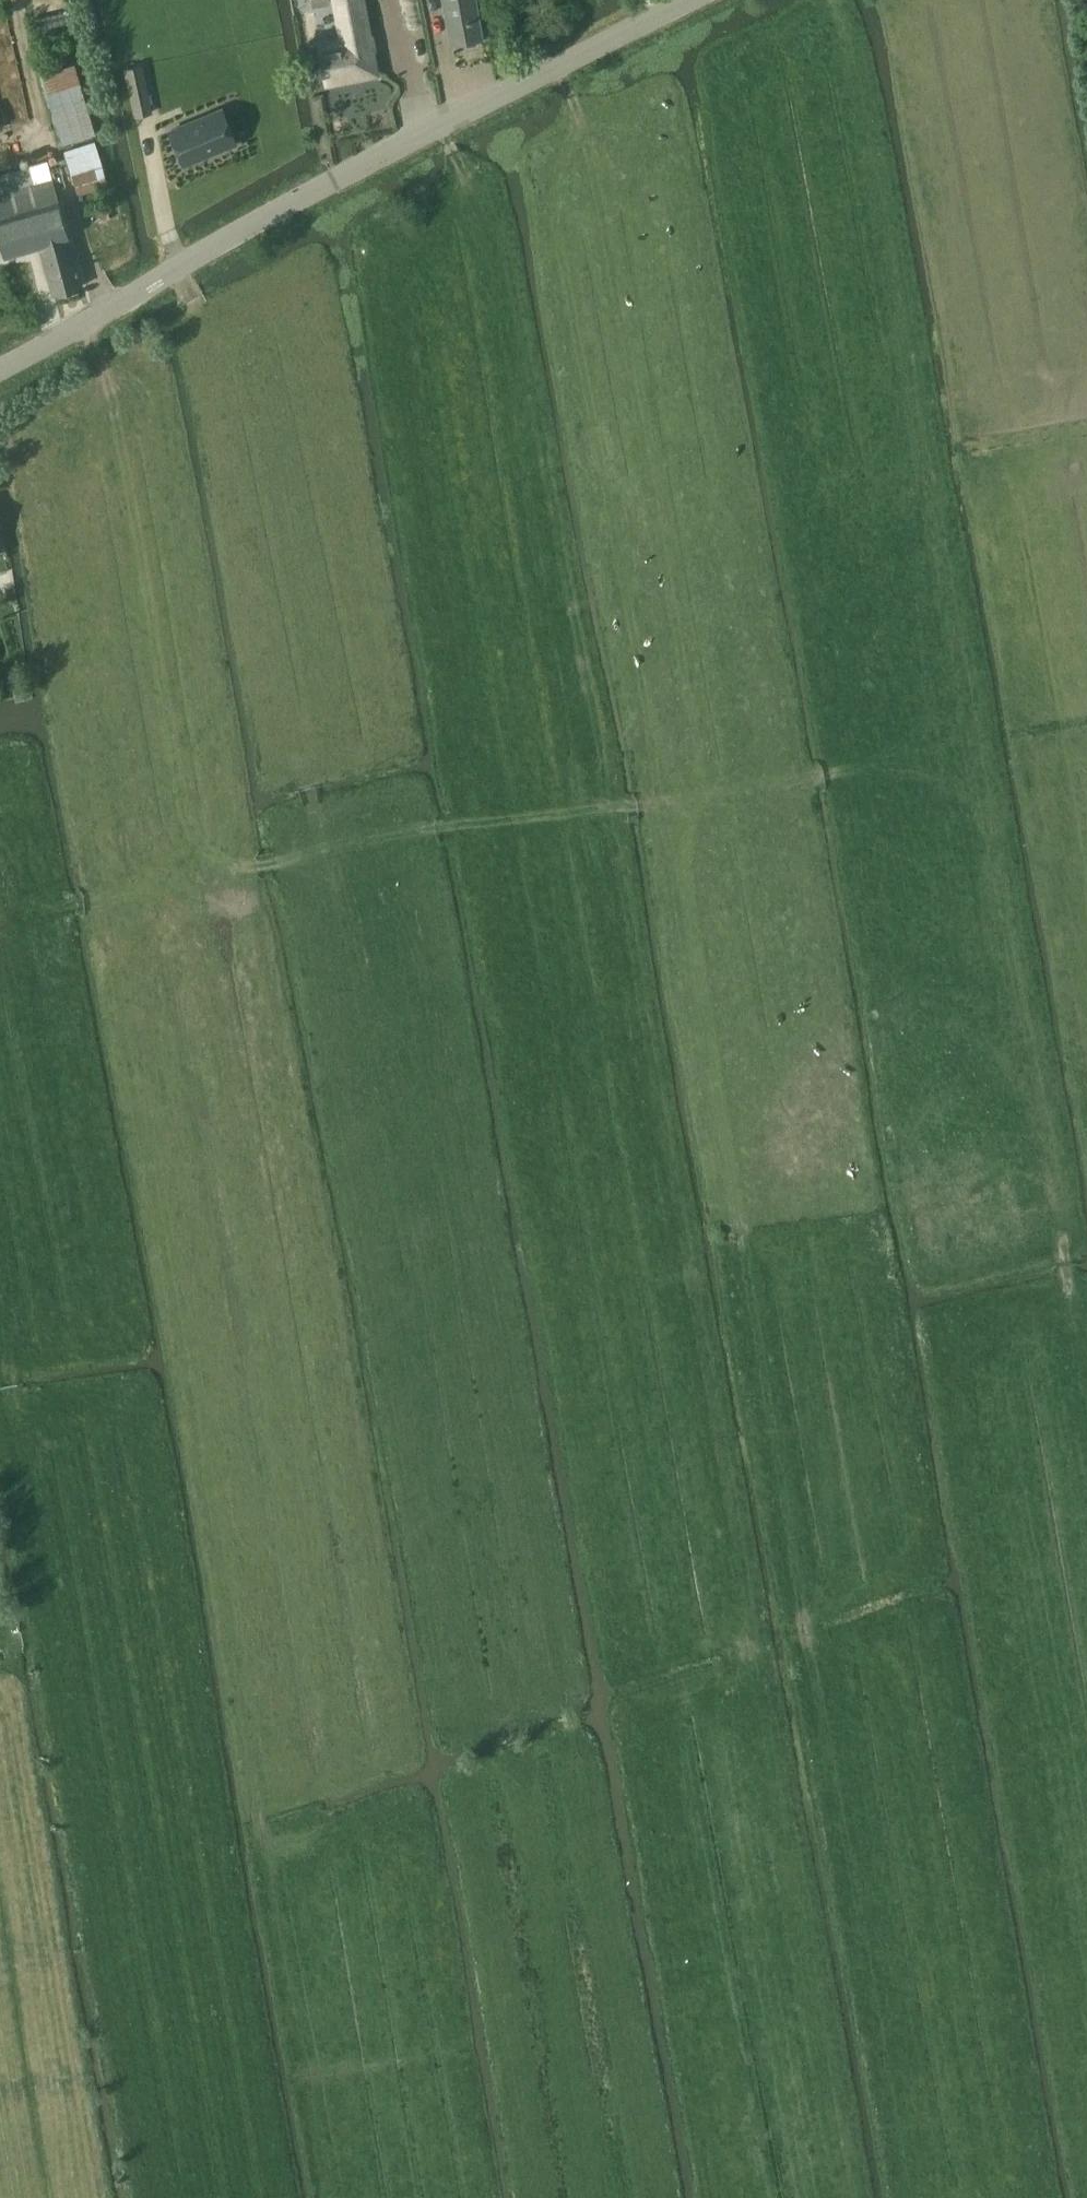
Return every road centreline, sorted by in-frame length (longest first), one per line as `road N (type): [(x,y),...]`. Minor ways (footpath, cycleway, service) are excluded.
road 1 (tertiary): [(0,366),(699,0)]

